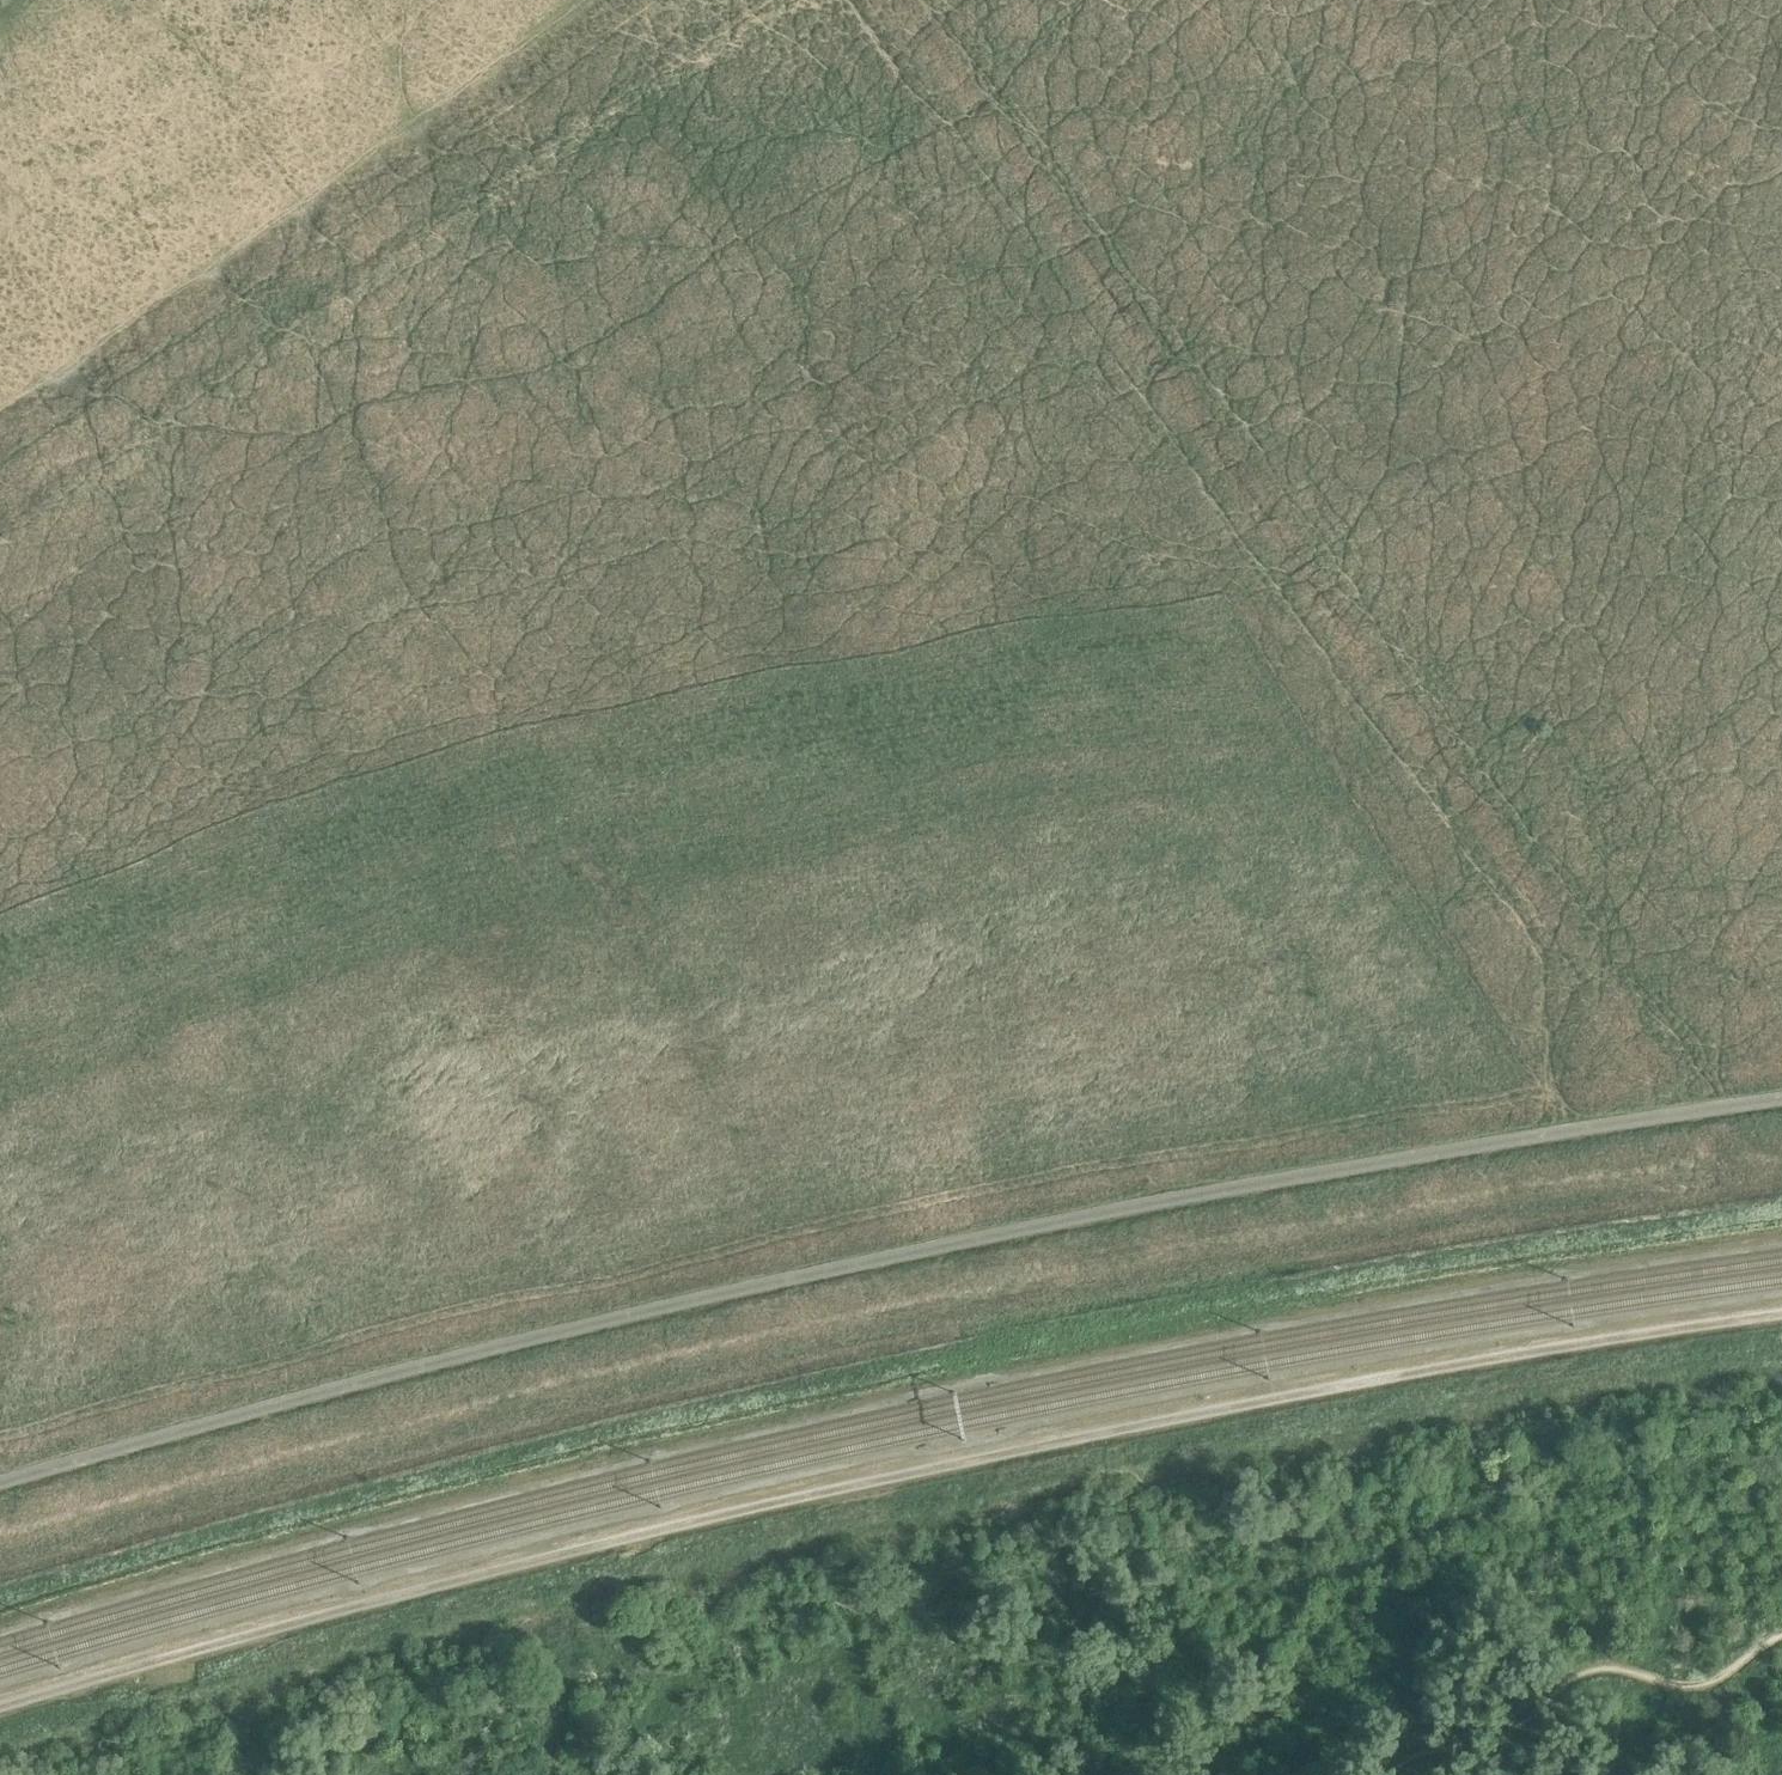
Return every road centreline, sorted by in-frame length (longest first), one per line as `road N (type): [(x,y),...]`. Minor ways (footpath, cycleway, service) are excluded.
road 1 (track): [(0,1708),(358,1608),(846,1489),(1276,1396),(1781,1315)]

